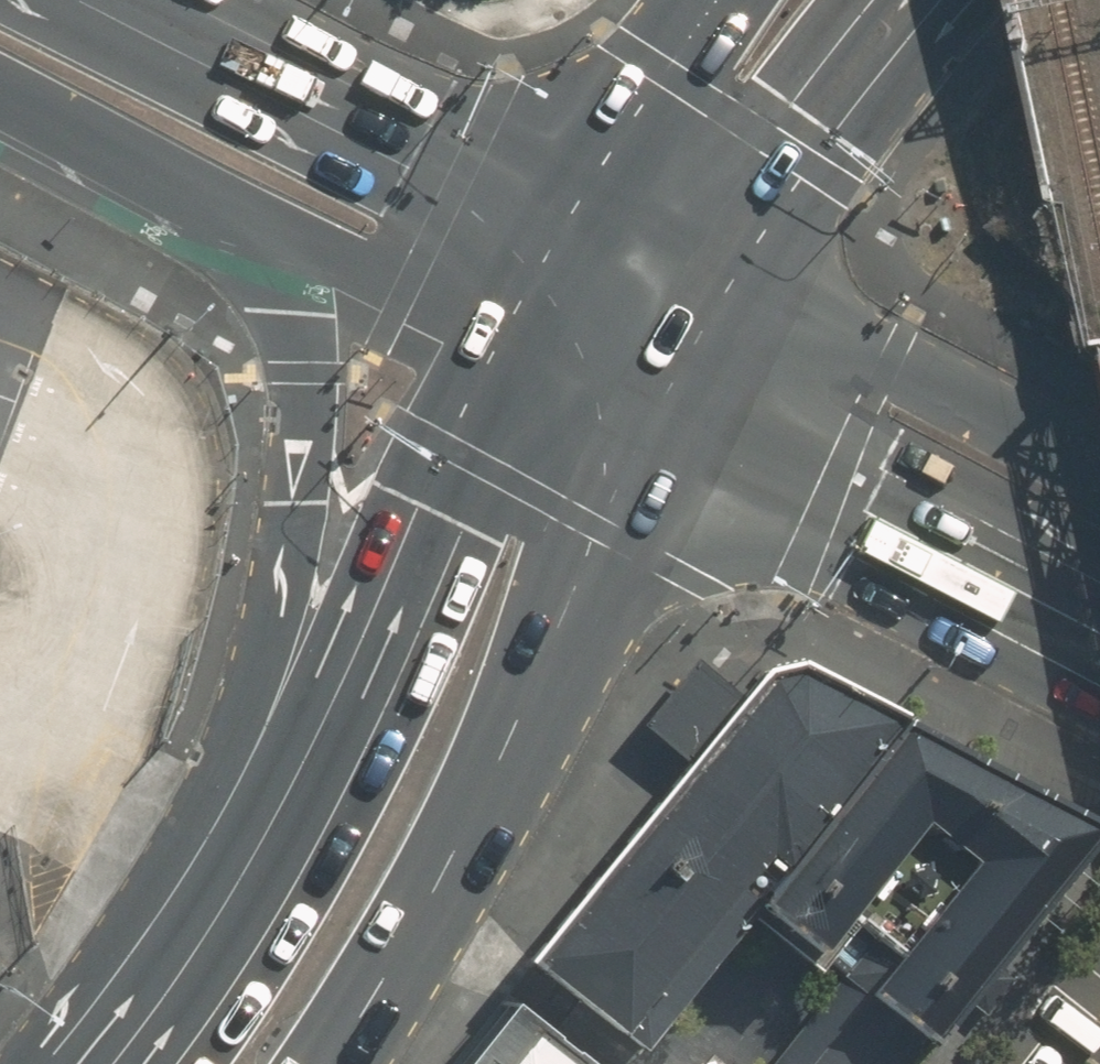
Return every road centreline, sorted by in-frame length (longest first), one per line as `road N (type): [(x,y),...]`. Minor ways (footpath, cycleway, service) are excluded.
road 1 (trunk): [(94,1063),(144,977),(279,597),(301,468),(296,382),(280,316),(233,241)]
road 2 (trunk): [(120,1063),(179,987),(295,773),(364,613),(495,364)]
road 3 (trunk): [(649,427),(494,785),(331,1063)]
road 4 (secondary): [(126,0),(580,215)]
road 5 (secondary): [(1099,623),(649,427)]
road 6 (secondary): [(724,278),(1099,467)]
road 7 (trunk): [(905,0),(817,117),(724,278)]
road 8 (secondary): [(495,364),(233,241)]
road 9 (secondary): [(233,241),(0,114)]
road 10 (trunk): [(580,215),(722,0)]
road 11 (trunk): [(495,364),(580,215)]
road 12 (trunk): [(724,278),(649,427)]
road 13 (secondary): [(649,427),(495,364)]
road 14 (secondary): [(580,215),(724,278)]

